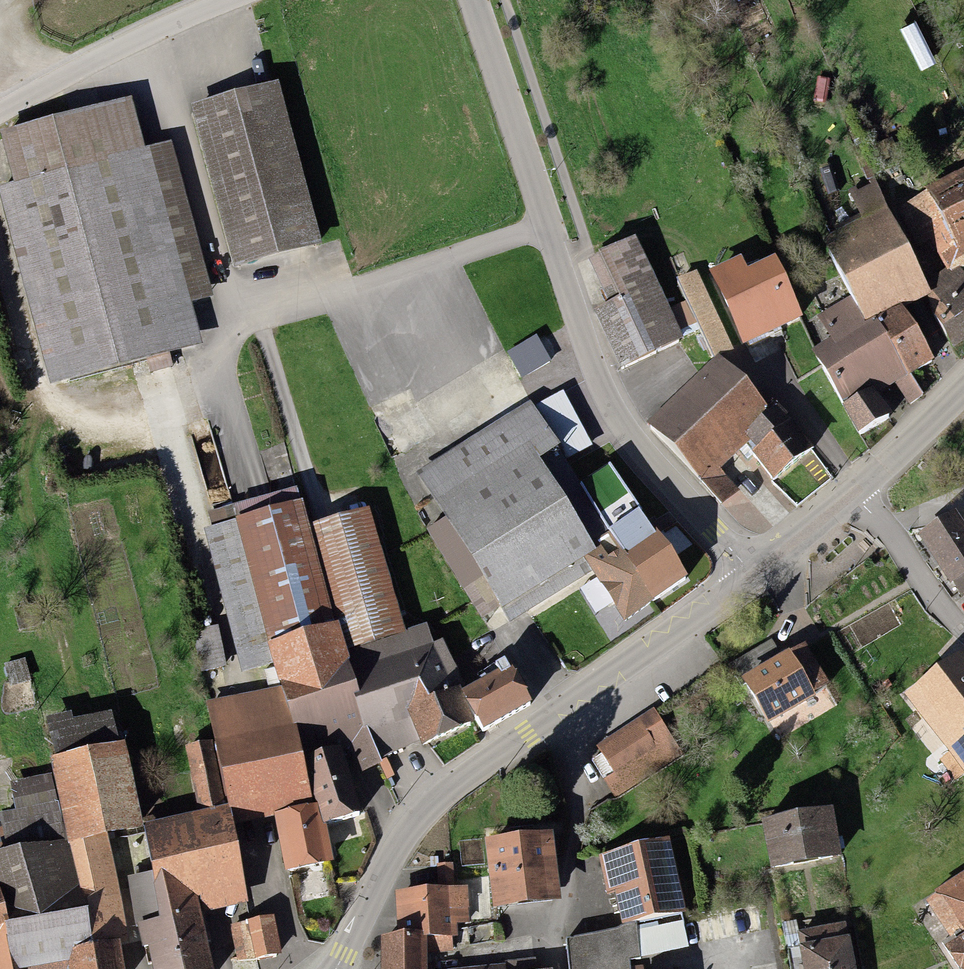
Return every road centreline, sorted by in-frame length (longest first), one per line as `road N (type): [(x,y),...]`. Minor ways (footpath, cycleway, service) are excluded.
road 1 (residential): [(473,0),(622,414),(758,569)]
road 2 (secondary): [(336,968),(404,834),(431,803),(758,569)]
road 3 (track): [(76,708),(22,482),(36,397)]
road 4 (residential): [(0,113),(230,0)]
road 5 (residential): [(861,481),(963,617)]
road 6 (secondary): [(861,481),(963,379)]
road 7 (track): [(0,259),(36,397)]
road 8 (secondary): [(758,569),(861,481)]

